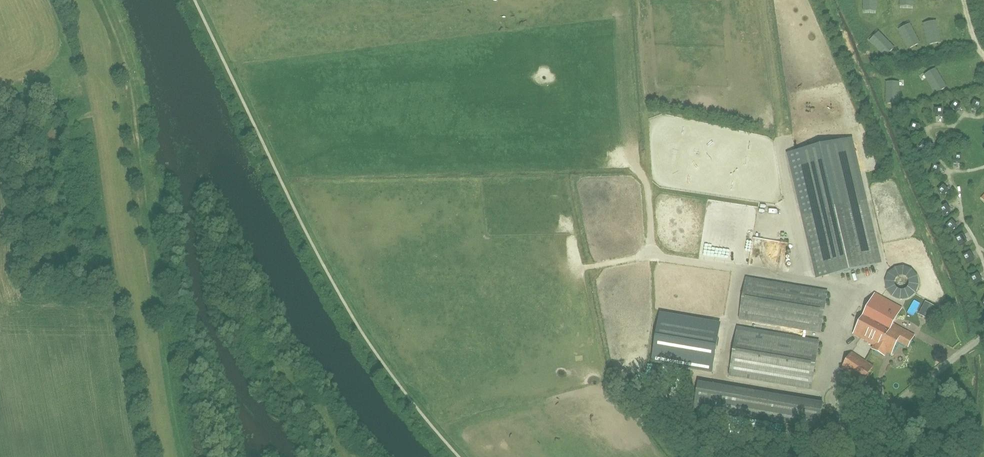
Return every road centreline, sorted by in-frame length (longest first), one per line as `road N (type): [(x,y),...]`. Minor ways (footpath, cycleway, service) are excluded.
road 1 (track): [(102,0),(128,62),(183,456)]
road 2 (unclassified): [(884,456),(883,414),(983,337)]

